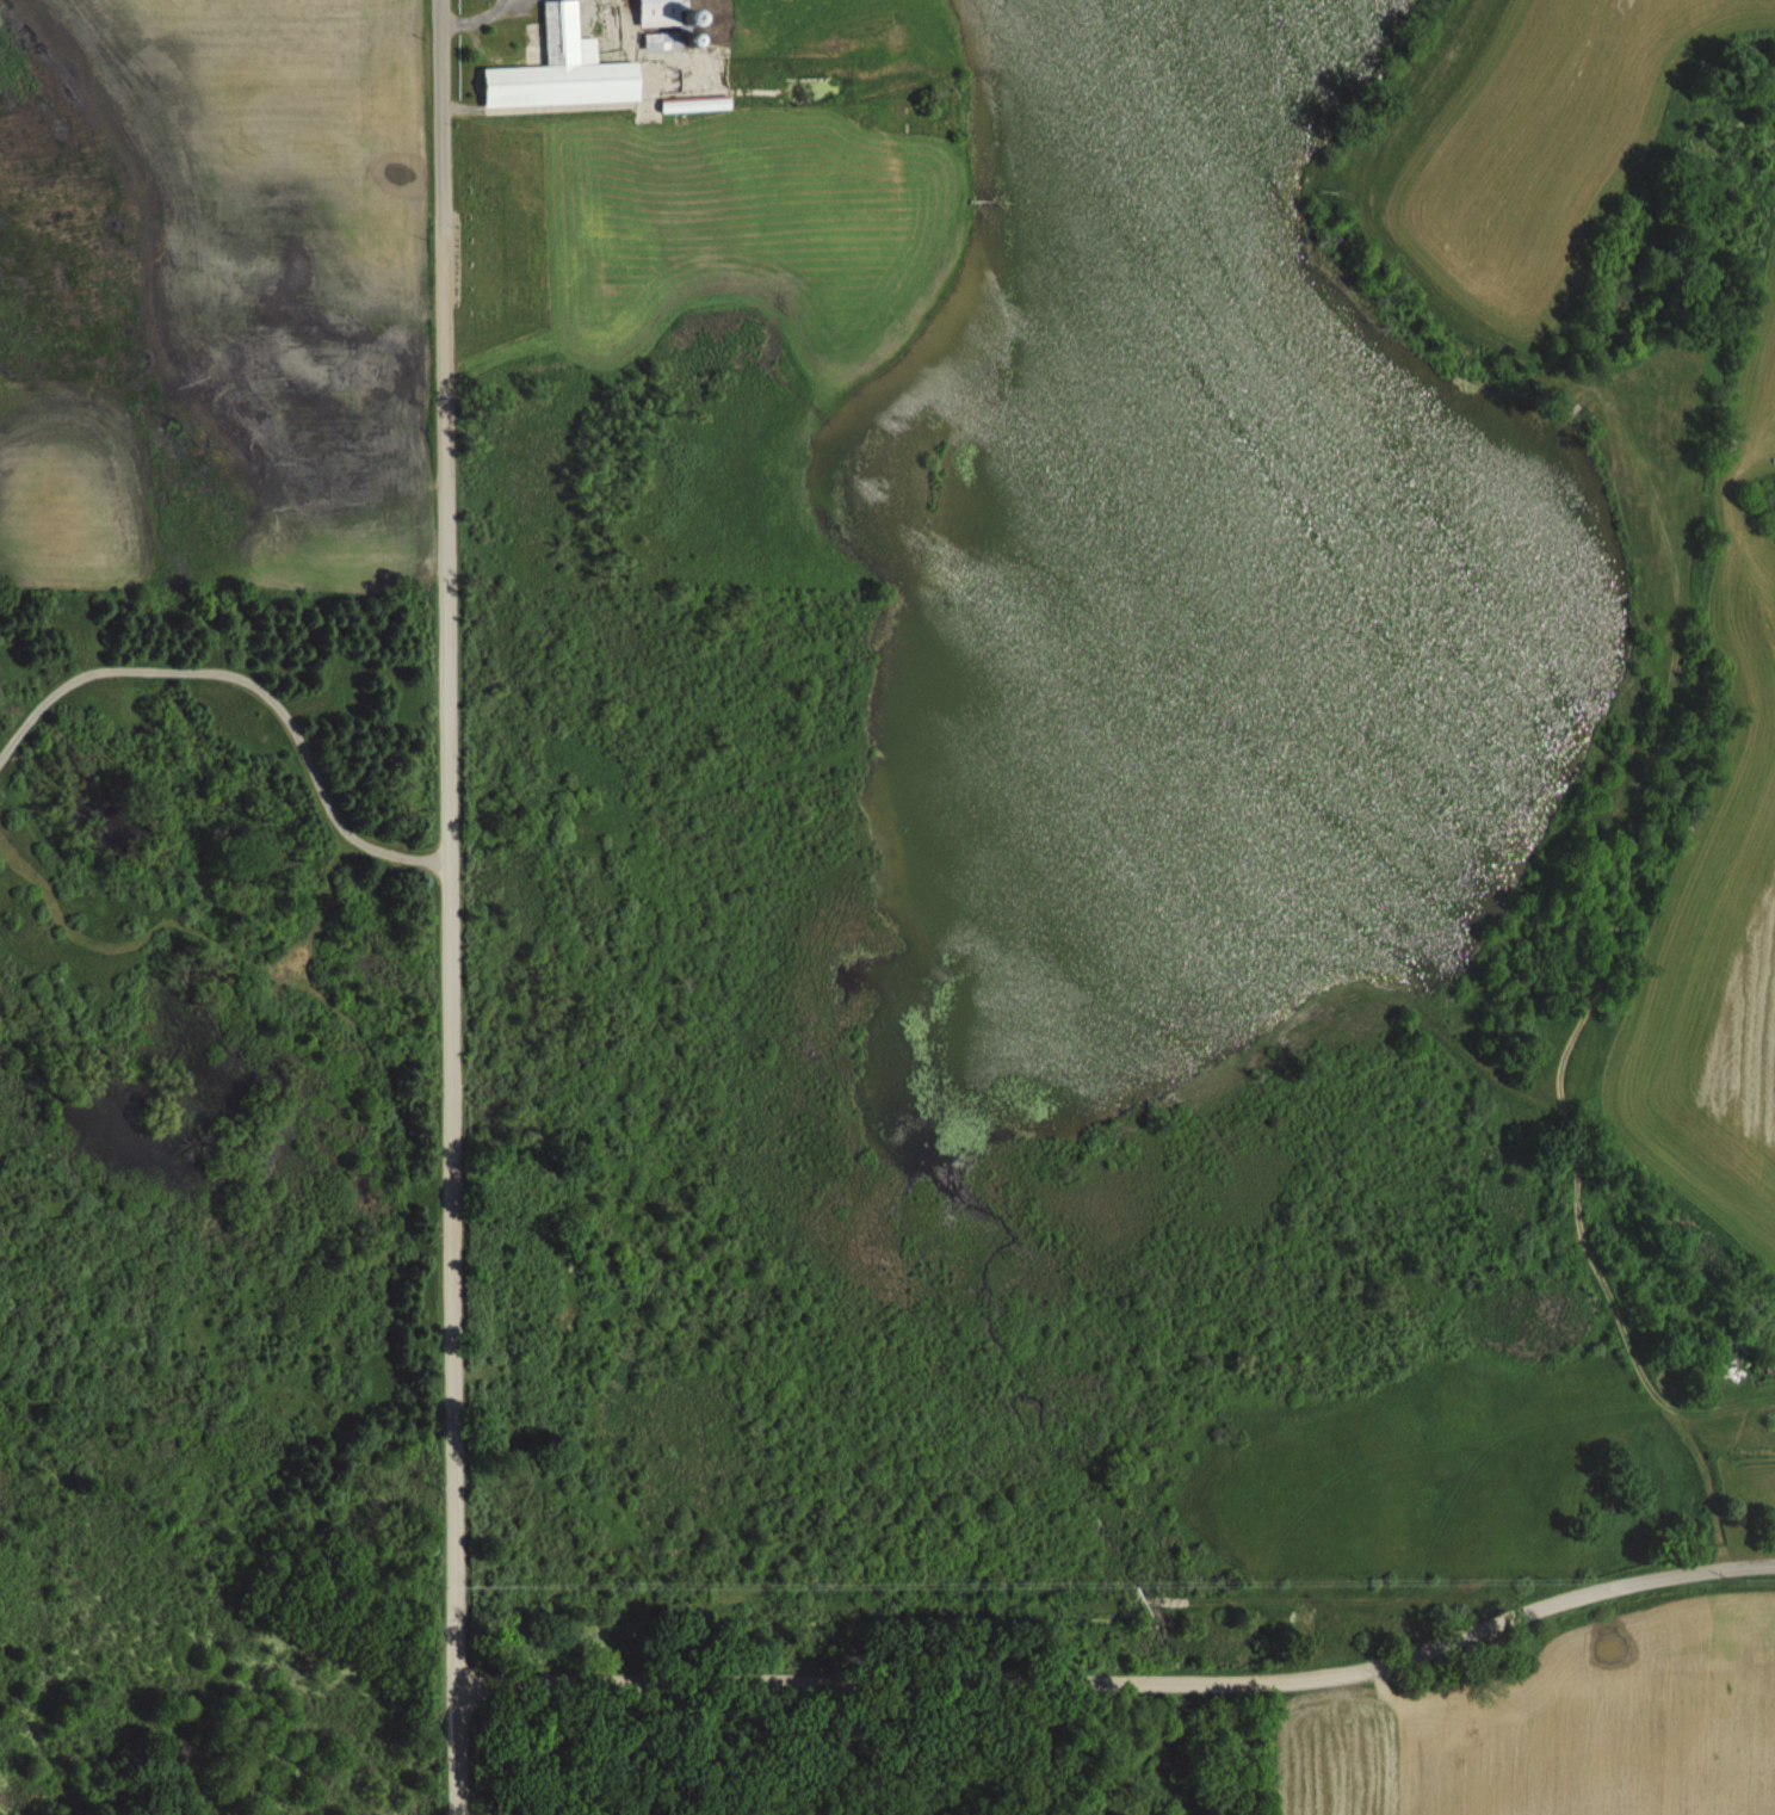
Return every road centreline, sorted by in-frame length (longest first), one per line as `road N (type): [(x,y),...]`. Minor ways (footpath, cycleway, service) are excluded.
road 1 (residential): [(462,1814),(440,0)]
road 2 (residential): [(1774,1566),(1643,1581),(1346,1674),(1266,1684),(460,1668)]

